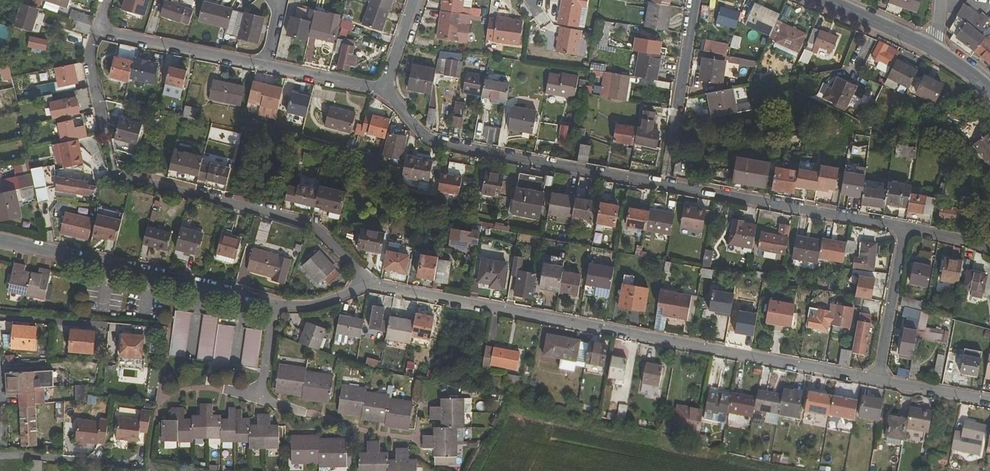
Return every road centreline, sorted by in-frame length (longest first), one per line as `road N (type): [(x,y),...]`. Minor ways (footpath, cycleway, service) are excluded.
road 1 (residential): [(905,228),(467,148),(426,136),(385,87)]
road 2 (residential): [(878,381),(369,282)]
road 3 (residential): [(281,307),(0,242)]
road 4 (residential): [(369,282),(310,221),(114,171)]
road 5 (residential): [(265,65),(99,31)]
road 6 (residential): [(256,397),(411,438)]
road 7 (residential): [(905,228),(878,381)]
road 8 (residential): [(0,316),(129,326)]
road 9 (residential): [(385,87),(265,65)]

